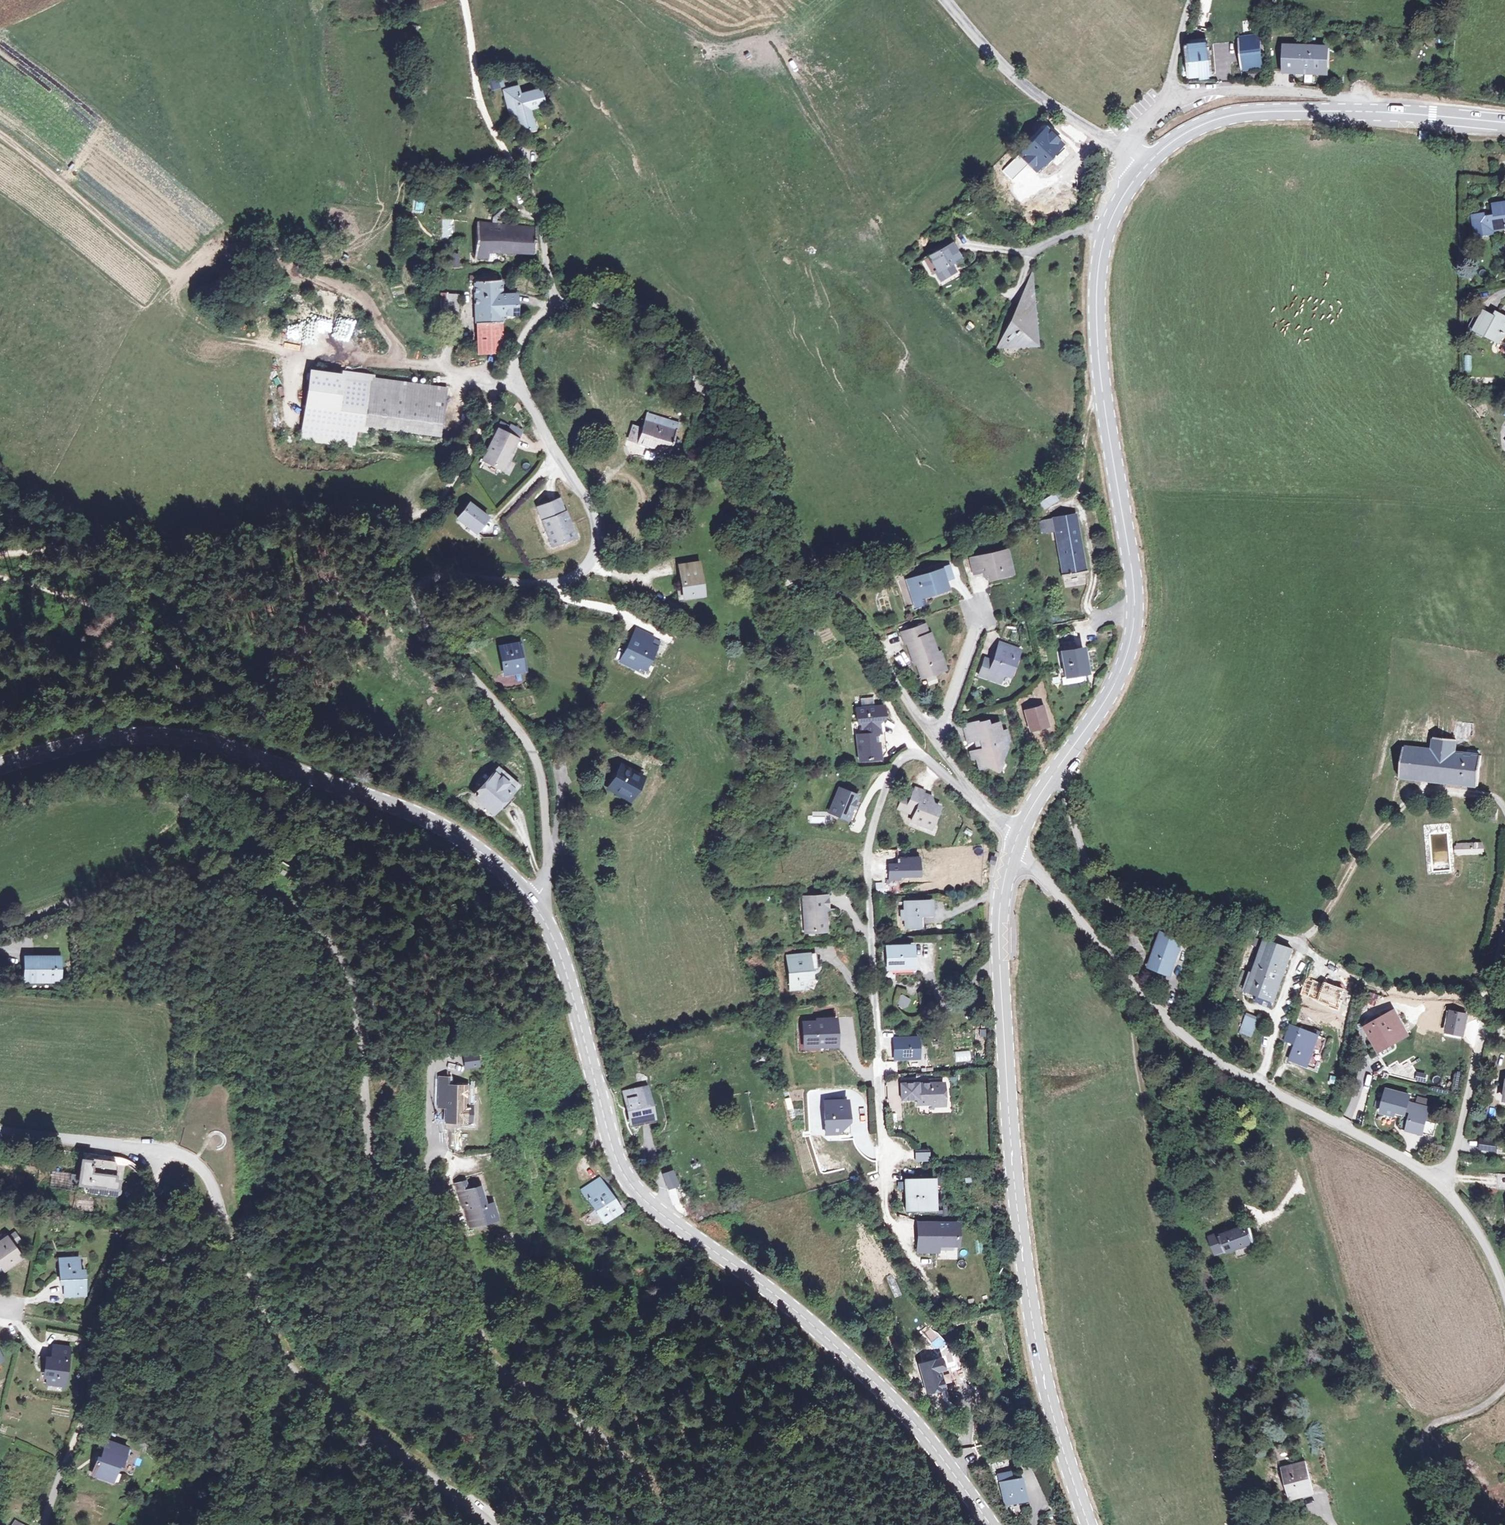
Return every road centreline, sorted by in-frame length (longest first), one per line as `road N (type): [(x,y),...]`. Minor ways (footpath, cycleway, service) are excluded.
road 1 (unclassified): [(0,928),(184,872),(232,879),(297,908),(336,951),(353,991),(376,1206),(405,1274),(474,1348),(625,1458),(667,1524)]
road 2 (residential): [(528,899),(543,883),(548,856),(537,763),(414,595),(411,575),(554,583),(571,580),(593,556),(597,523),(590,507),(512,379),(524,335),(559,300)]
road 3 (secondary): [(990,1524),(919,1431),(838,1349),(628,1182),(557,950),(528,899)]
road 4 (secondary): [(1090,1524),(1047,1389),(1020,1230),(1001,962),(1001,895),(1013,850)]
road 5 (residential): [(0,1131),(167,1152),(197,1163),(211,1179),(288,1358),(322,1395),(491,1524)]
road 6 (secondary): [(1059,766),(1120,676),(1135,626),(1097,310),(1108,227),(1144,170)]
road 7 (residential): [(922,1268),(889,1218),(886,1195),(870,833),(902,757),(916,755),(974,795)]
road 8 (residential): [(559,300),(620,314),(676,358),(813,565),(872,635),(934,740)]
road 9 (secondary): [(528,899),(481,853),(435,824),(216,742),(118,737),(0,765)]
road 10 (residential): [(1437,1179),(1204,1051),(1013,850)]
road 11 (track): [(59,1480),(111,1299),(167,1152)]
road 12 (unclassified): [(1059,766),(1091,872),(1106,893),(1272,929),(1306,947)]
road 13 (residential): [(1504,931),(1454,1161),(1437,1179)]
road 14 (unclassified): [(1129,152),(1037,94),(945,0)]
road 15 (secondary): [(1144,170),(1182,137),(1225,118),(1360,111)]
road 16 (residential): [(1172,103),(1219,92),(1296,93),(1349,98),(1360,111)]
road 17 (track): [(520,167),(484,102),(465,0)]
road 18 (secondary): [(1360,111),(1504,124)]
road 19 (residential): [(979,608),(934,740)]
road 20 (unclassified): [(559,300),(520,167)]
road 21 (residential): [(1504,1293),(1483,1243),(1437,1179)]

